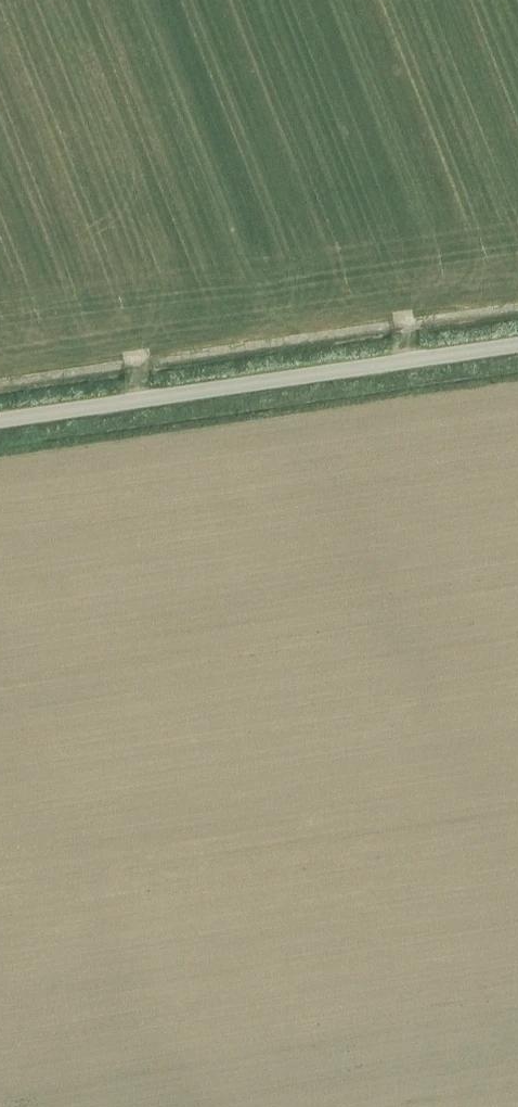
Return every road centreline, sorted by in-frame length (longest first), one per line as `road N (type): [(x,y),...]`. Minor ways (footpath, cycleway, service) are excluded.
road 1 (unclassified): [(0,419),(517,344)]

